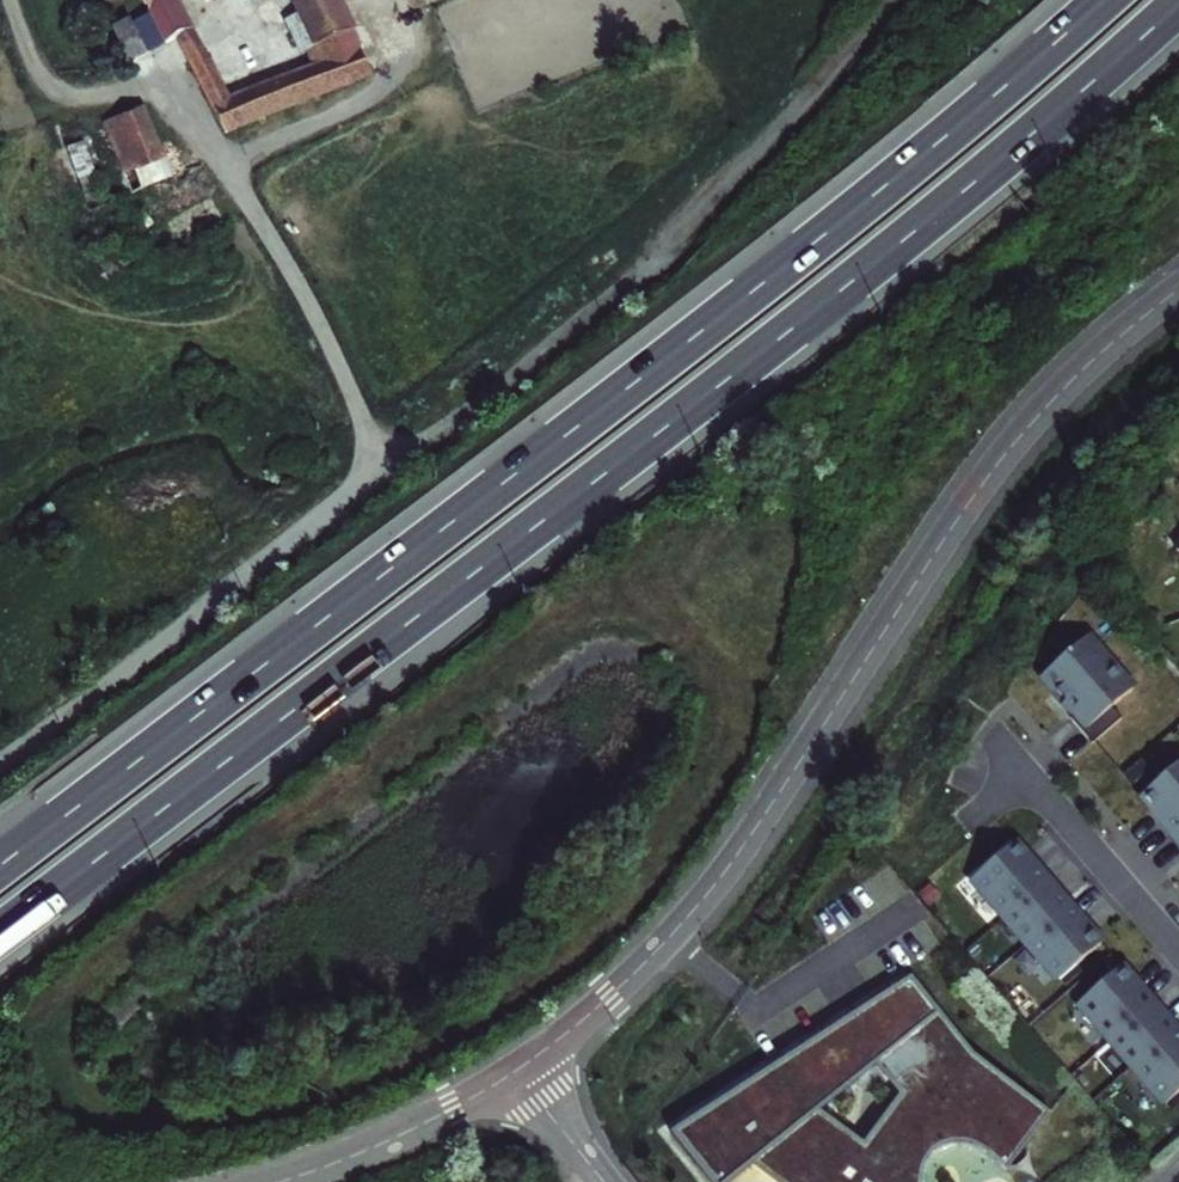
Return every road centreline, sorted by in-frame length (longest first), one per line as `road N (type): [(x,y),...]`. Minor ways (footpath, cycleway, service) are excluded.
road 1 (trunk): [(0,934),(850,284),(1178,5)]
road 2 (trunk): [(1104,0),(757,290),(0,866)]
road 3 (unclassified): [(516,1068),(605,999),(696,906),(989,473),(1057,397),(1178,296)]
road 4 (track): [(376,476),(644,271),(903,0)]
road 5 (residential): [(1178,957),(1002,746)]
road 6 (unclassified): [(287,1181),(418,1127),(516,1068)]
road 7 (unclassified): [(115,97),(76,101),(51,92),(8,0)]
road 8 (residential): [(600,1181),(516,1068)]

